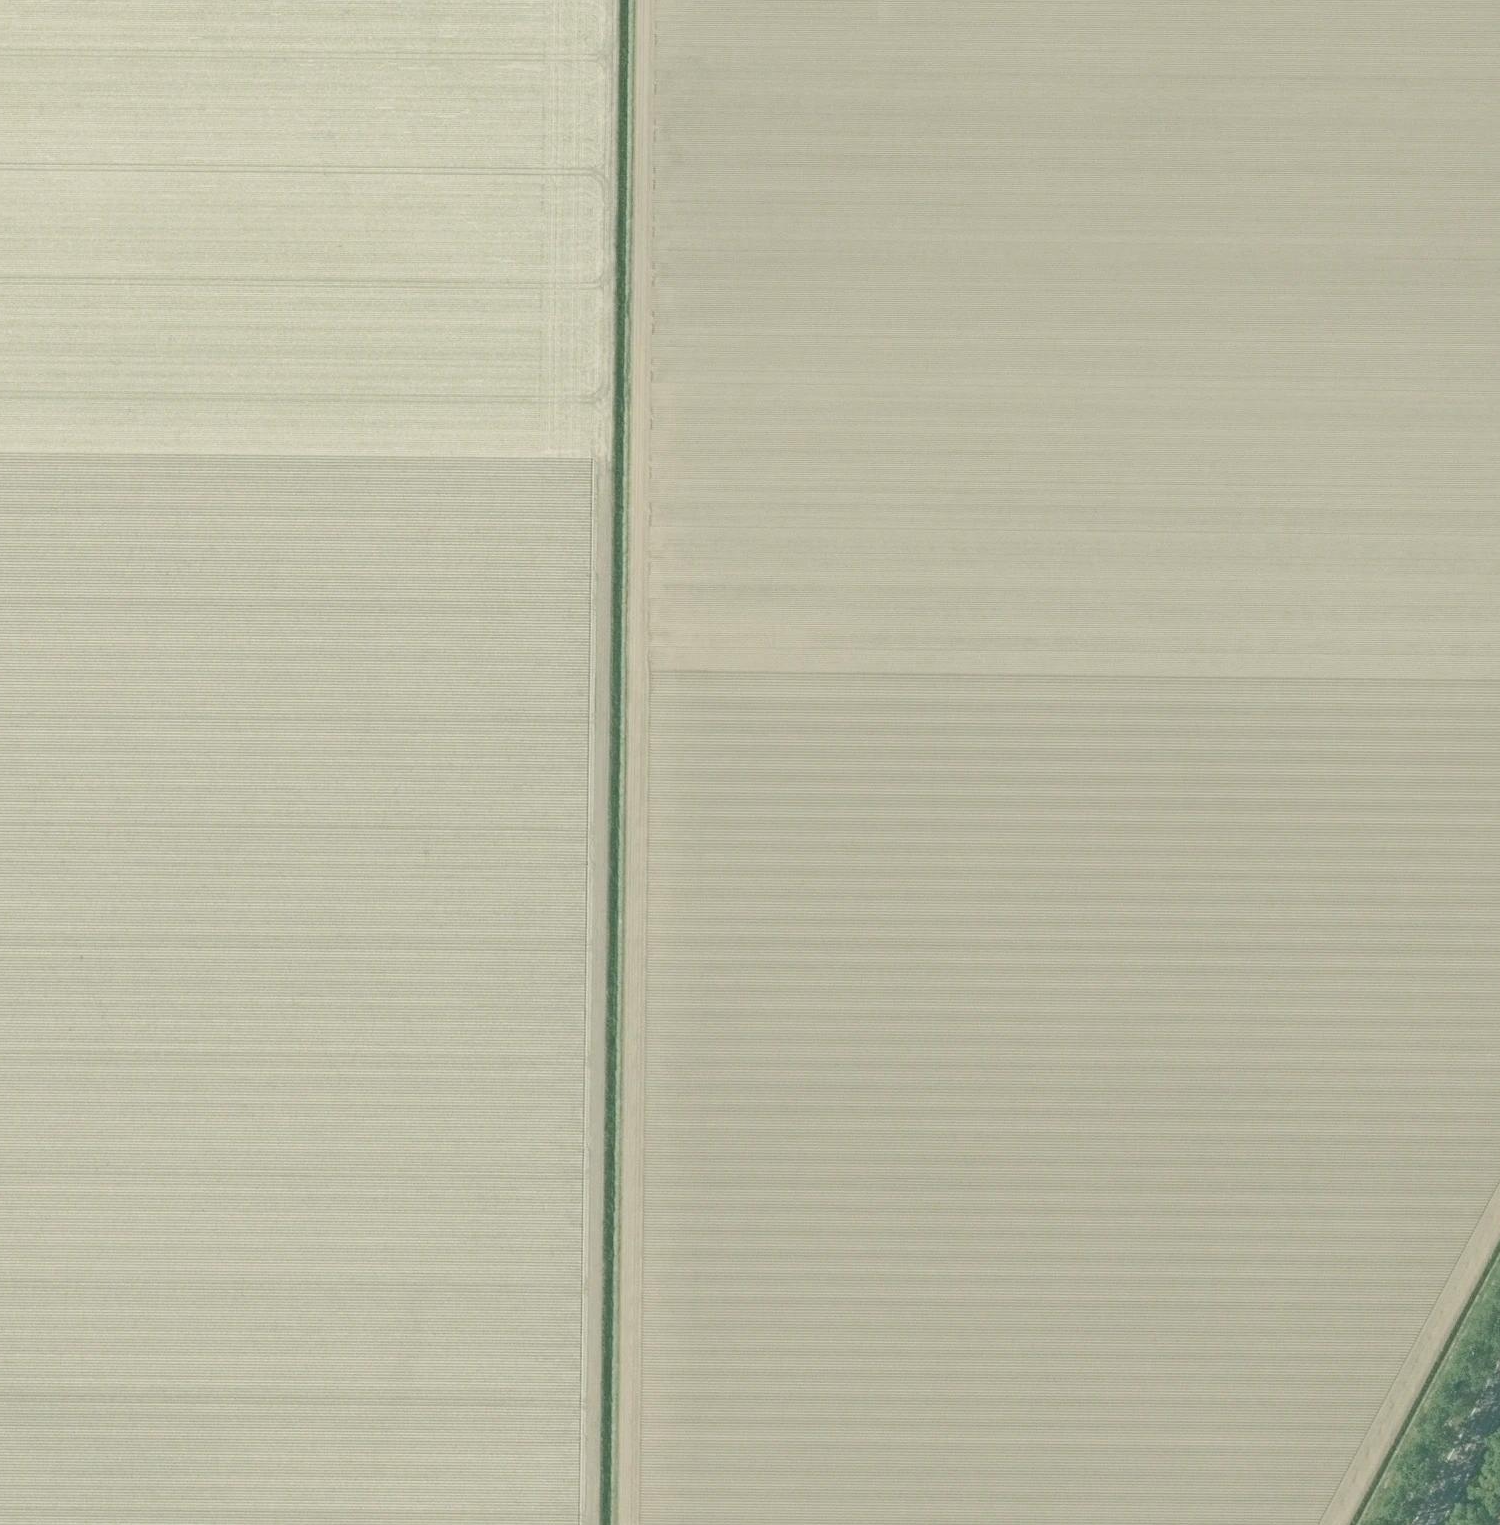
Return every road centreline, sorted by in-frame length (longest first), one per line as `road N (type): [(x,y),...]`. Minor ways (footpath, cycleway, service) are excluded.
road 1 (secondary): [(1428,1524),(1499,1388)]

